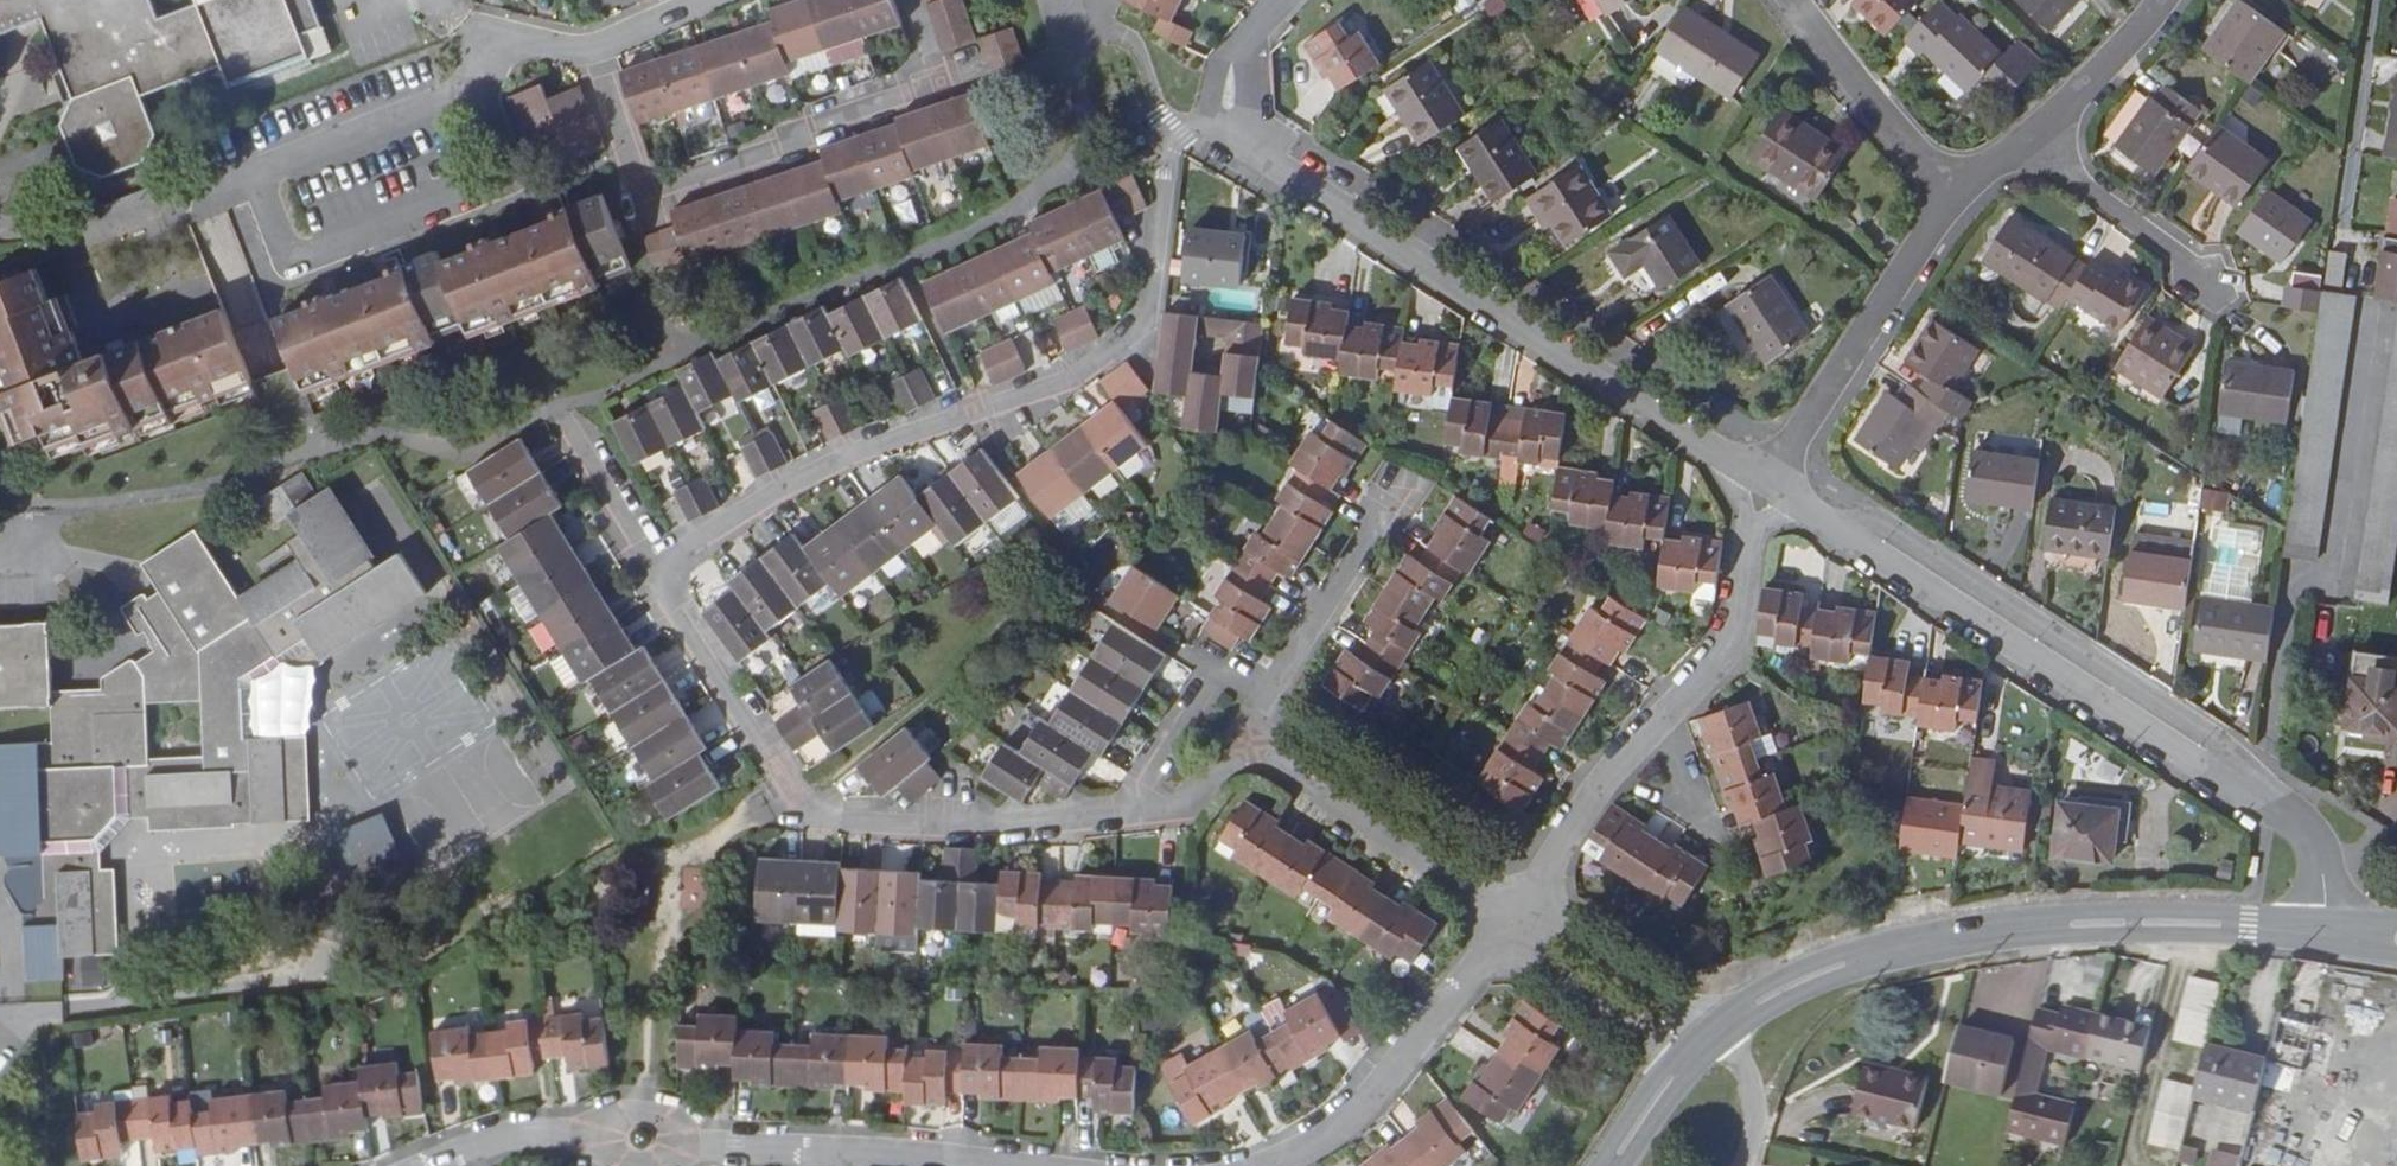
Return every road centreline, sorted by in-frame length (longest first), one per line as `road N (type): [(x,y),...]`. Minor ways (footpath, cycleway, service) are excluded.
road 1 (residential): [(654,574),(809,475),(1070,378),(1126,341),(1150,301),(1165,170),(1183,127),(1204,113)]
road 2 (residential): [(2332,934),(2320,862),(2306,834),(2262,792),(1770,483)]
road 3 (residential): [(1237,746),(1182,798),(1122,819),(984,832),(859,825),(782,782),(654,574)]
road 4 (residential): [(1770,483),(1288,180),(1243,136)]
road 5 (secondary): [(1718,1021),(1832,964),(1962,932),(2154,921),(2332,934)]
road 6 (unclassified): [(970,1165),(629,1136),(508,1143),(433,1165)]
road 7 (residential): [(910,0),(922,43),(901,89),(695,181),(637,167),(623,147),(590,49)]
road 8 (unclassified): [(1770,483),(1741,623),(1723,660),(1612,778),(1538,899)]
road 9 (residential): [(462,85),(497,177),(288,260),(251,166)]
road 10 (unclassified): [(1770,483),(1949,187)]
road 11 (residential): [(1523,924),(1237,746)]
road 12 (unclassified): [(1508,943),(1358,1115),(1275,1165)]
road 13 (residential): [(1237,746),(1400,496)]
road 14 (residential): [(251,166),(54,233),(0,229)]
road 15 (residential): [(1949,187),(1914,161),(1790,0)]
road 16 (residential): [(251,166),(462,85)]
road 17 (residential): [(2206,282),(2036,136)]
road 18 (residential): [(1718,1021),(1538,899)]
road 19 (residential): [(1508,943),(1680,1057)]
road 20 (residential): [(551,406),(654,574)]
road 21 (unclassified): [(2036,136),(2157,0)]
road 22 (residential): [(1746,1165),(1759,1095),(1718,1021)]
road 23 (residential): [(590,49),(492,55),(462,85)]
road 24 (secondary): [(1601,1165),(1680,1057)]
road 25 (residential): [(706,0),(590,49)]

